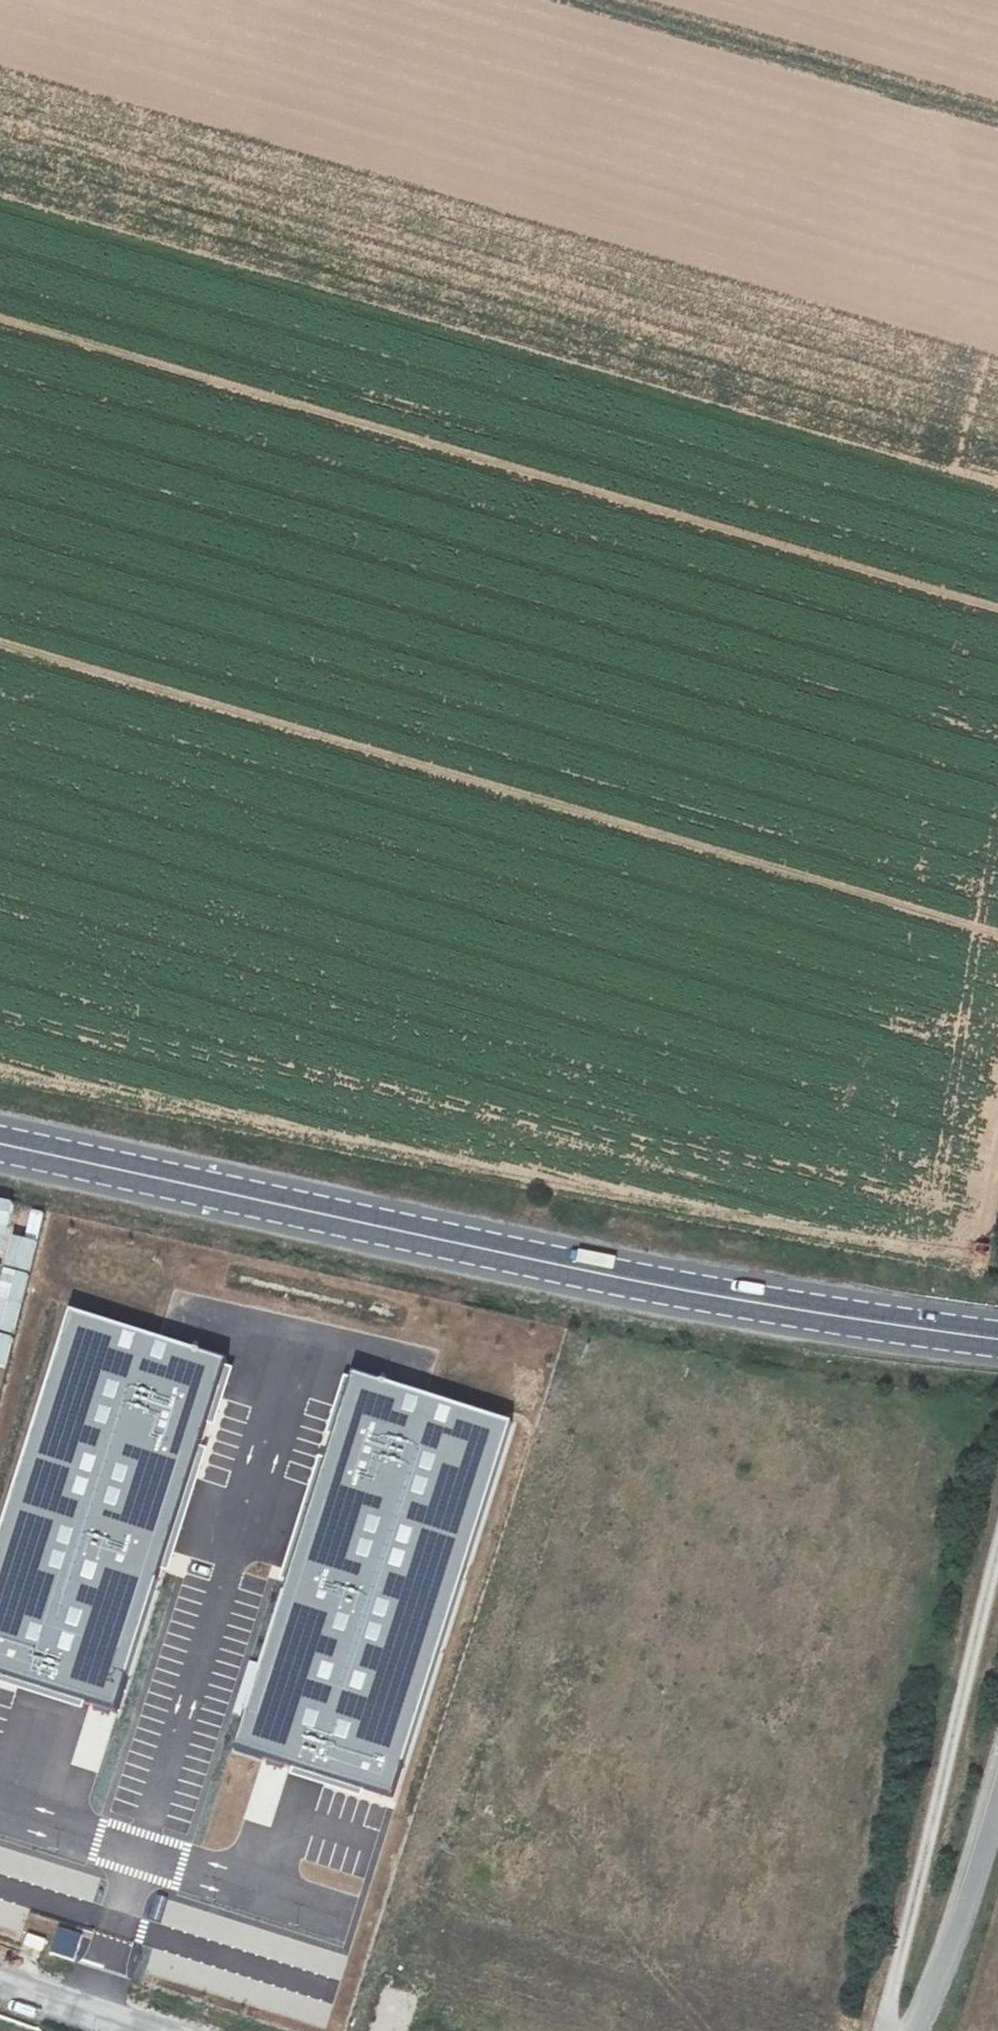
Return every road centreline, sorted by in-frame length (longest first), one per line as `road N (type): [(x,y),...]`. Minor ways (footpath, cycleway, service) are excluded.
road 1 (primary): [(997,1338),(549,1262),(0,1144)]
road 2 (track): [(885,2030),(997,1552)]
road 3 (unclassified): [(905,2030),(950,1942),(997,1793)]
road 4 (unclassified): [(156,2030),(0,1977)]

